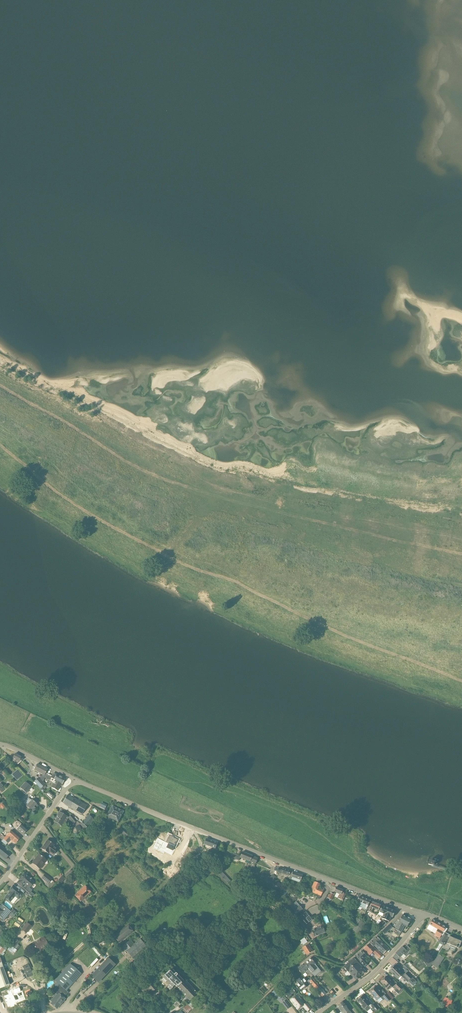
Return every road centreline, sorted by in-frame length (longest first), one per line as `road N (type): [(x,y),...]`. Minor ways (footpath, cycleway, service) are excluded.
road 1 (residential): [(422,914),(76,780)]
road 2 (residential): [(318,1012),(375,971),(422,914)]
road 3 (residential): [(0,883),(76,780)]

